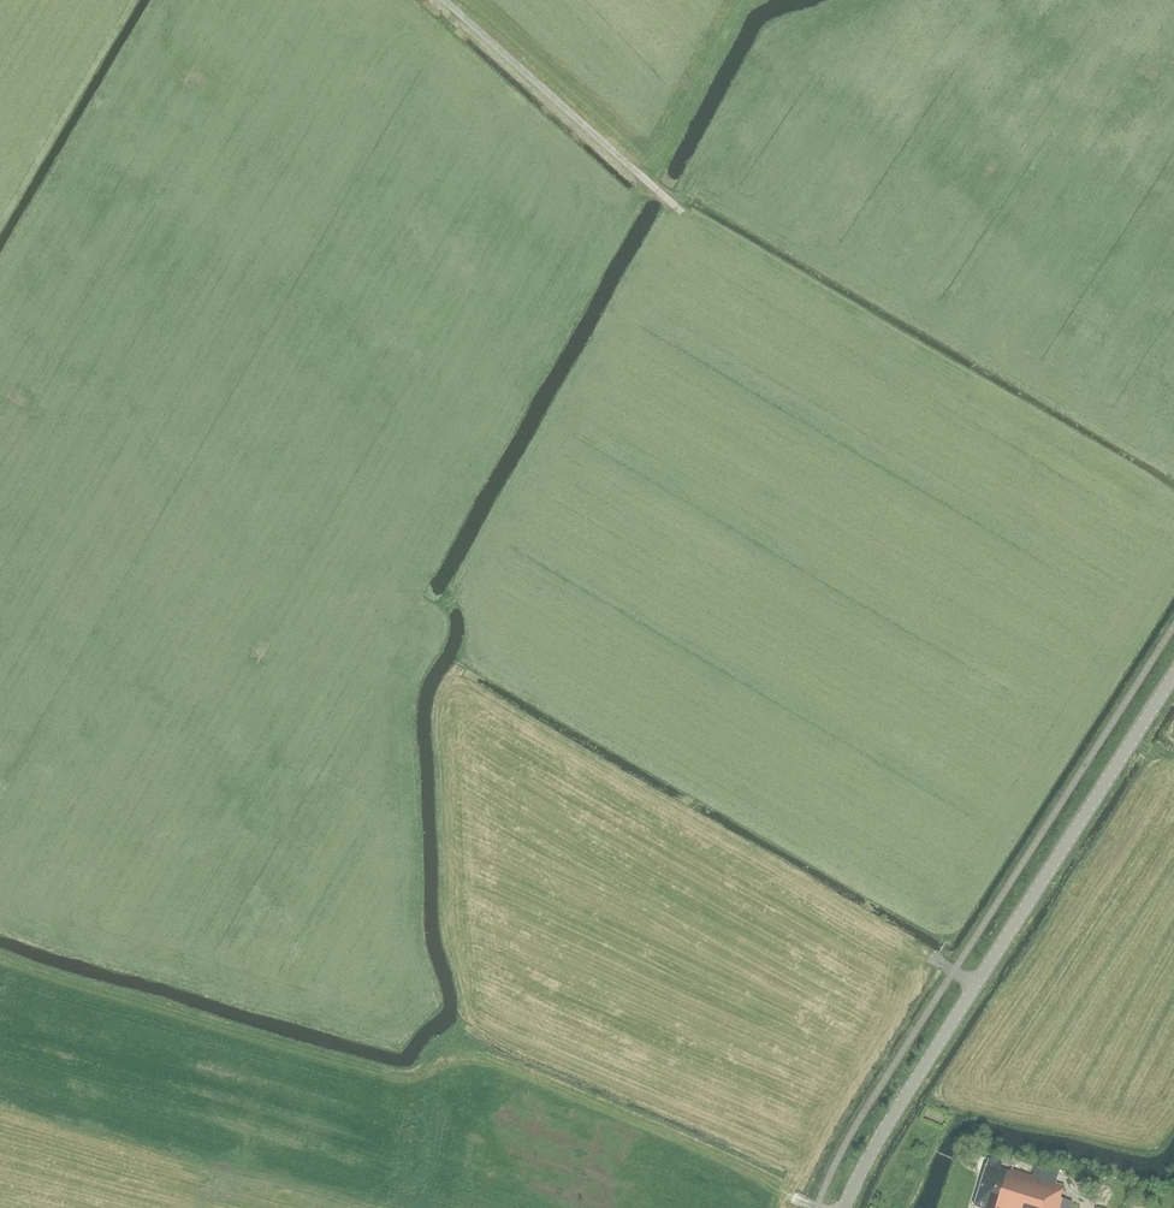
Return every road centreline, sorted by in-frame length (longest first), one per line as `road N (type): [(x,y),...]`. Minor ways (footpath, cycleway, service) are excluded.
road 1 (secondary): [(845,1207),(889,1121),(1173,675)]
road 2 (track): [(679,210),(445,0)]

